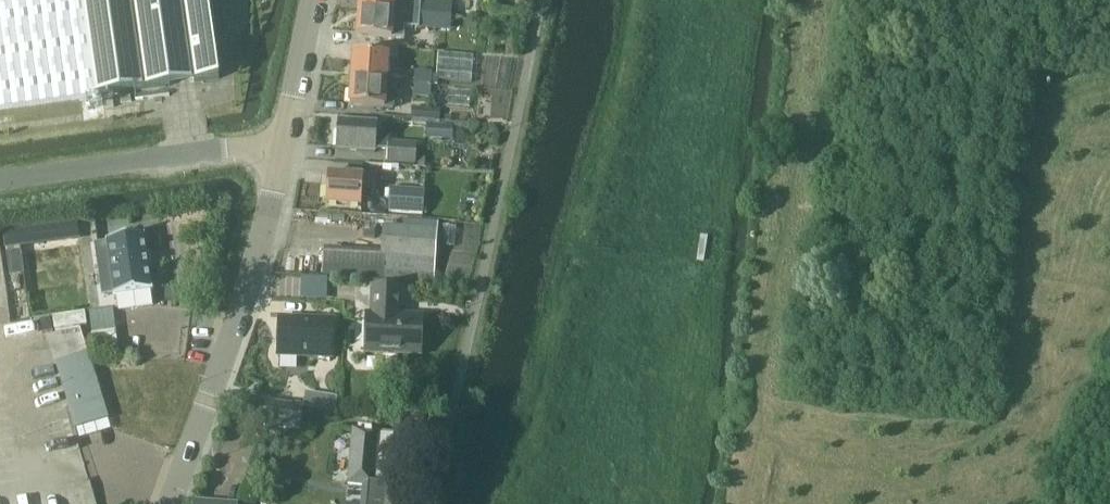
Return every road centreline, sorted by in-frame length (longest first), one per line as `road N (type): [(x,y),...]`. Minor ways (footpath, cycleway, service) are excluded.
road 1 (residential): [(170,503),(262,248),(284,143)]
road 2 (unclassified): [(0,182),(284,143)]
road 3 (residential): [(284,143),(319,0)]

